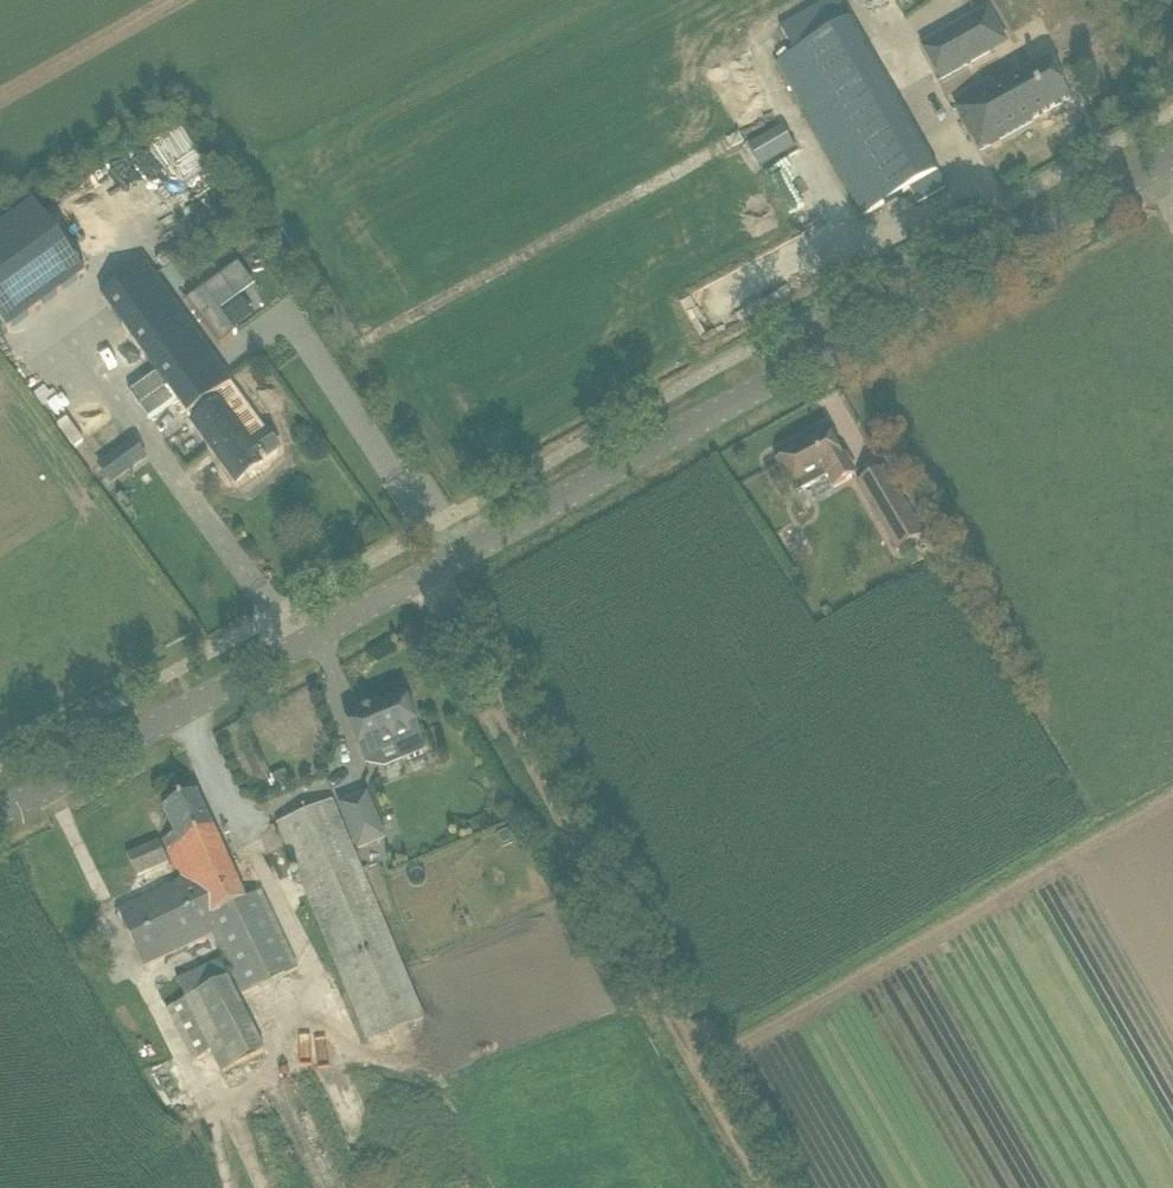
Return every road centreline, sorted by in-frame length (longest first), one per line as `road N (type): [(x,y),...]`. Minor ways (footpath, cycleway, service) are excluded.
road 1 (tertiary): [(0,816),(1172,156)]
road 2 (track): [(767,1187),(424,574)]

